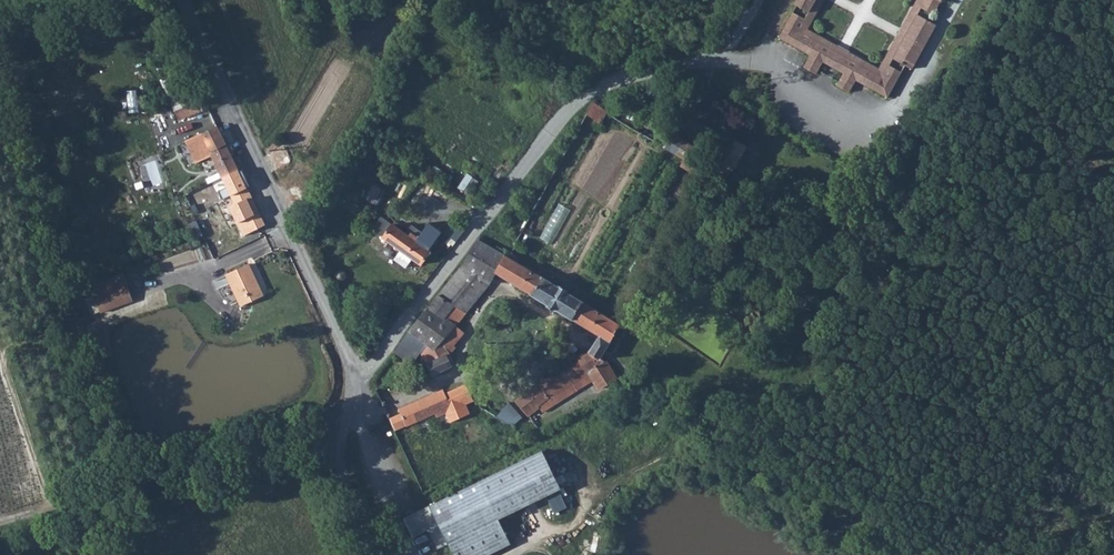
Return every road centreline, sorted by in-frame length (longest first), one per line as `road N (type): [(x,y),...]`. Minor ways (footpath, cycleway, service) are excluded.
road 1 (unclassified): [(373,554),(339,462),(354,382),(345,351),(183,0)]
road 2 (track): [(250,146),(273,129),(342,0)]

